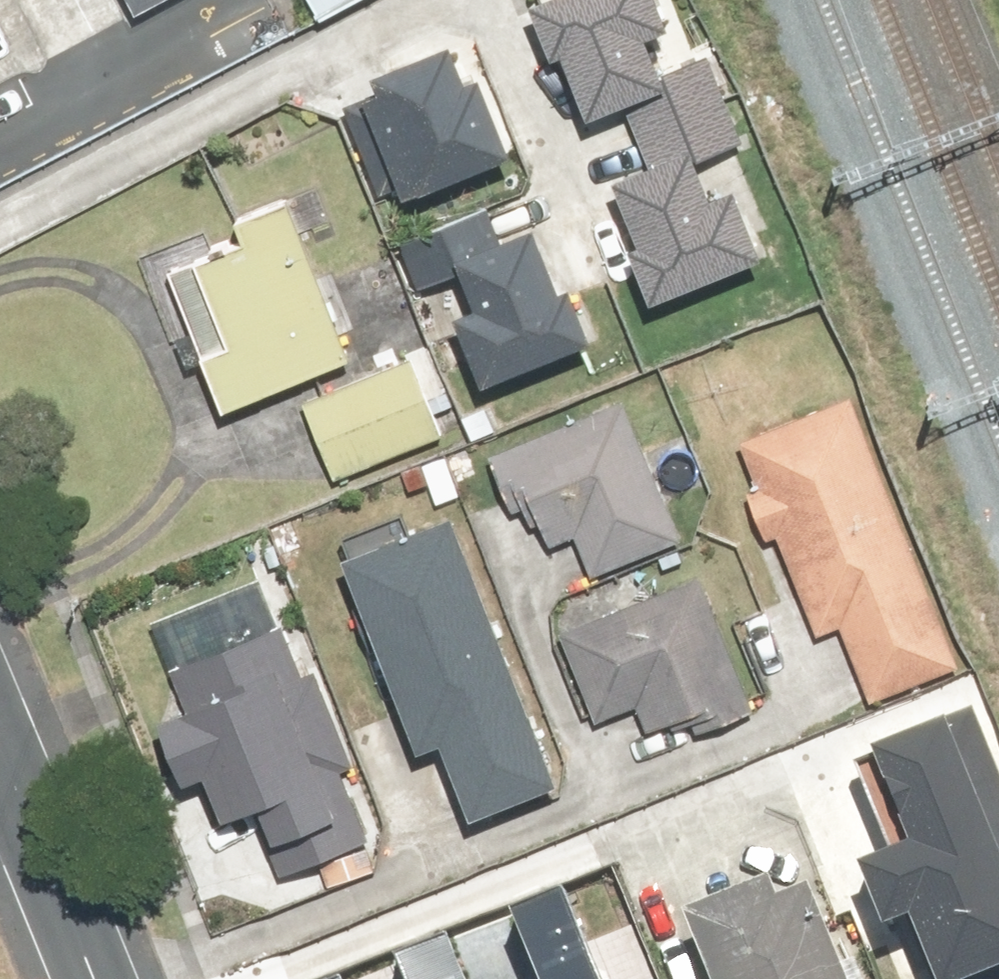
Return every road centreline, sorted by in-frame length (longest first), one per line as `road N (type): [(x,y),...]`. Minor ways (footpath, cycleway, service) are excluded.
road 1 (tertiary): [(87,978),(0,767)]

